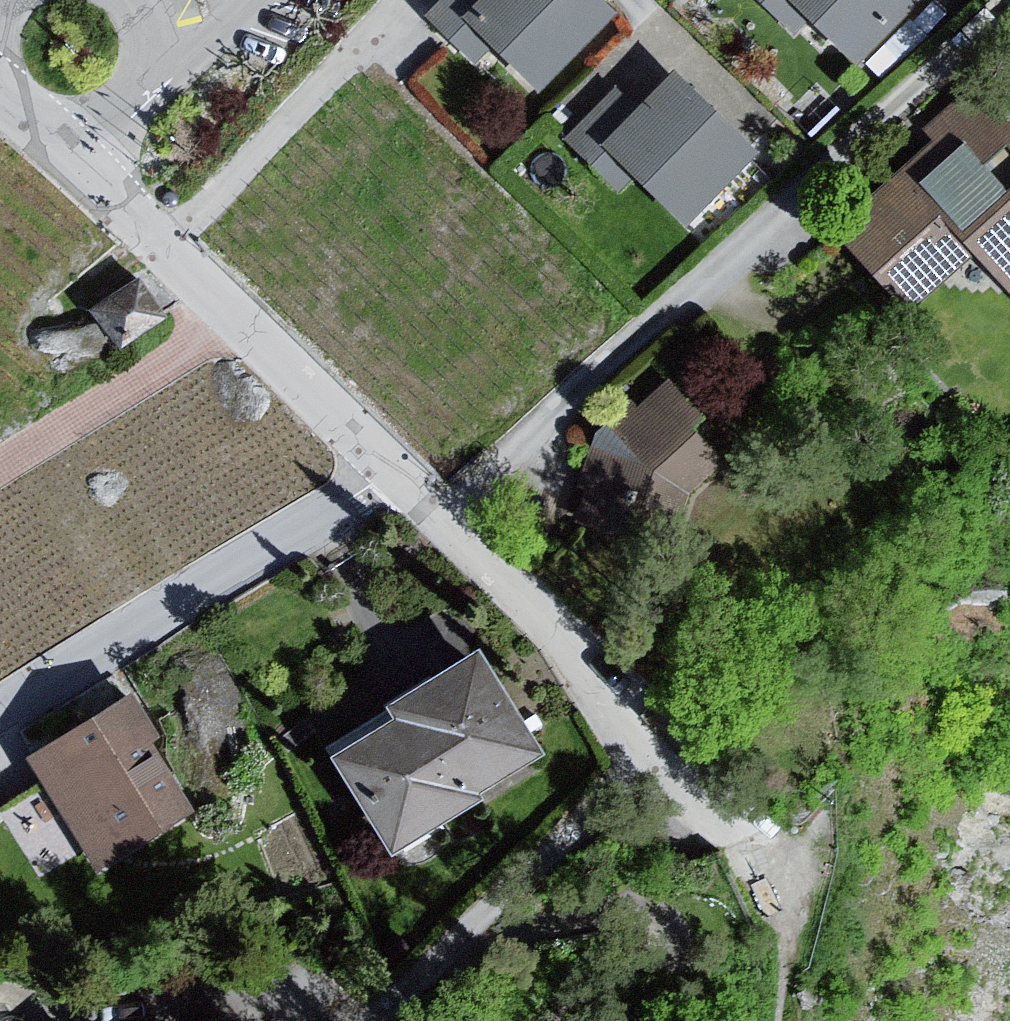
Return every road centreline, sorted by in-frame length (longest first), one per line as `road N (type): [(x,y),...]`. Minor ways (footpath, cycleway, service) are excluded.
road 1 (residential): [(433,530),(1009,17)]
road 2 (residential): [(62,157),(380,479)]
road 3 (residential): [(380,479),(0,711)]
road 4 (residential): [(391,1020),(651,759)]
road 5 (residential): [(433,530),(651,759)]
road 6 (residential): [(225,0),(62,157)]

